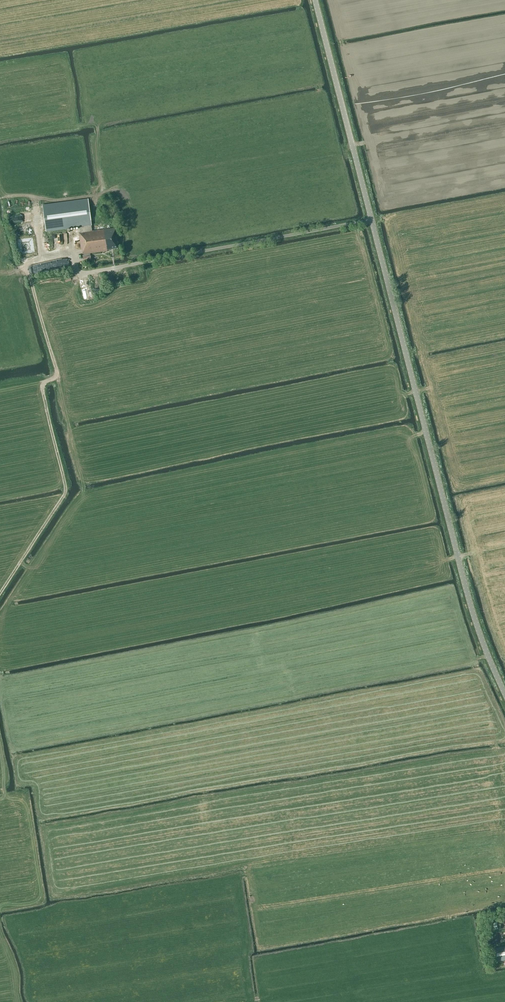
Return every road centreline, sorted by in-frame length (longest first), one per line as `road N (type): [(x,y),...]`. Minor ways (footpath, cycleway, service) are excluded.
road 1 (unclassified): [(504,693),(468,596),(315,0)]

